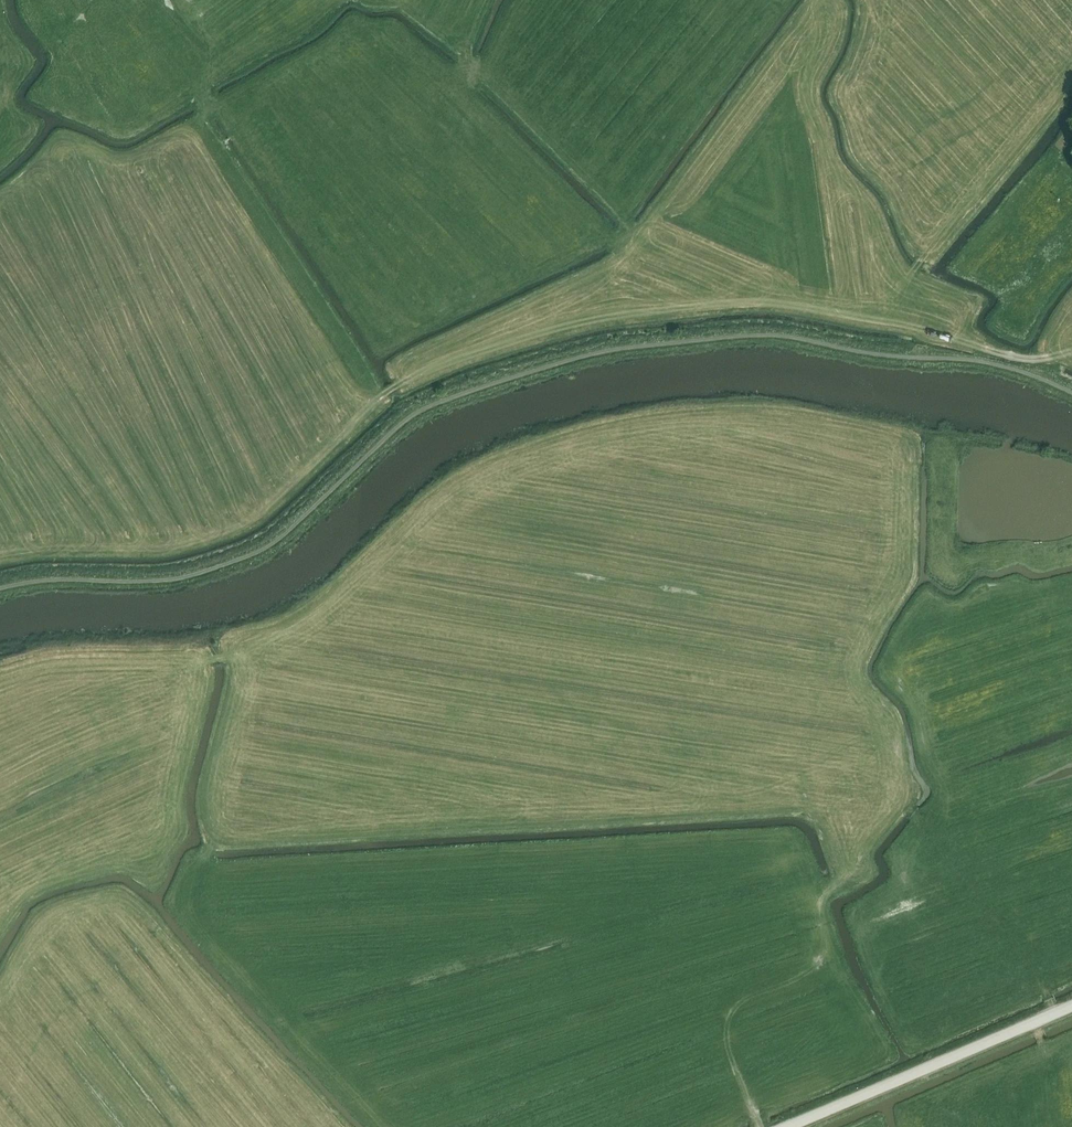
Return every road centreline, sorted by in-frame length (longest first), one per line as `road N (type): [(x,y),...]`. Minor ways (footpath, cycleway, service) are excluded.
road 1 (tertiary): [(787,1126),(1071,1006)]

